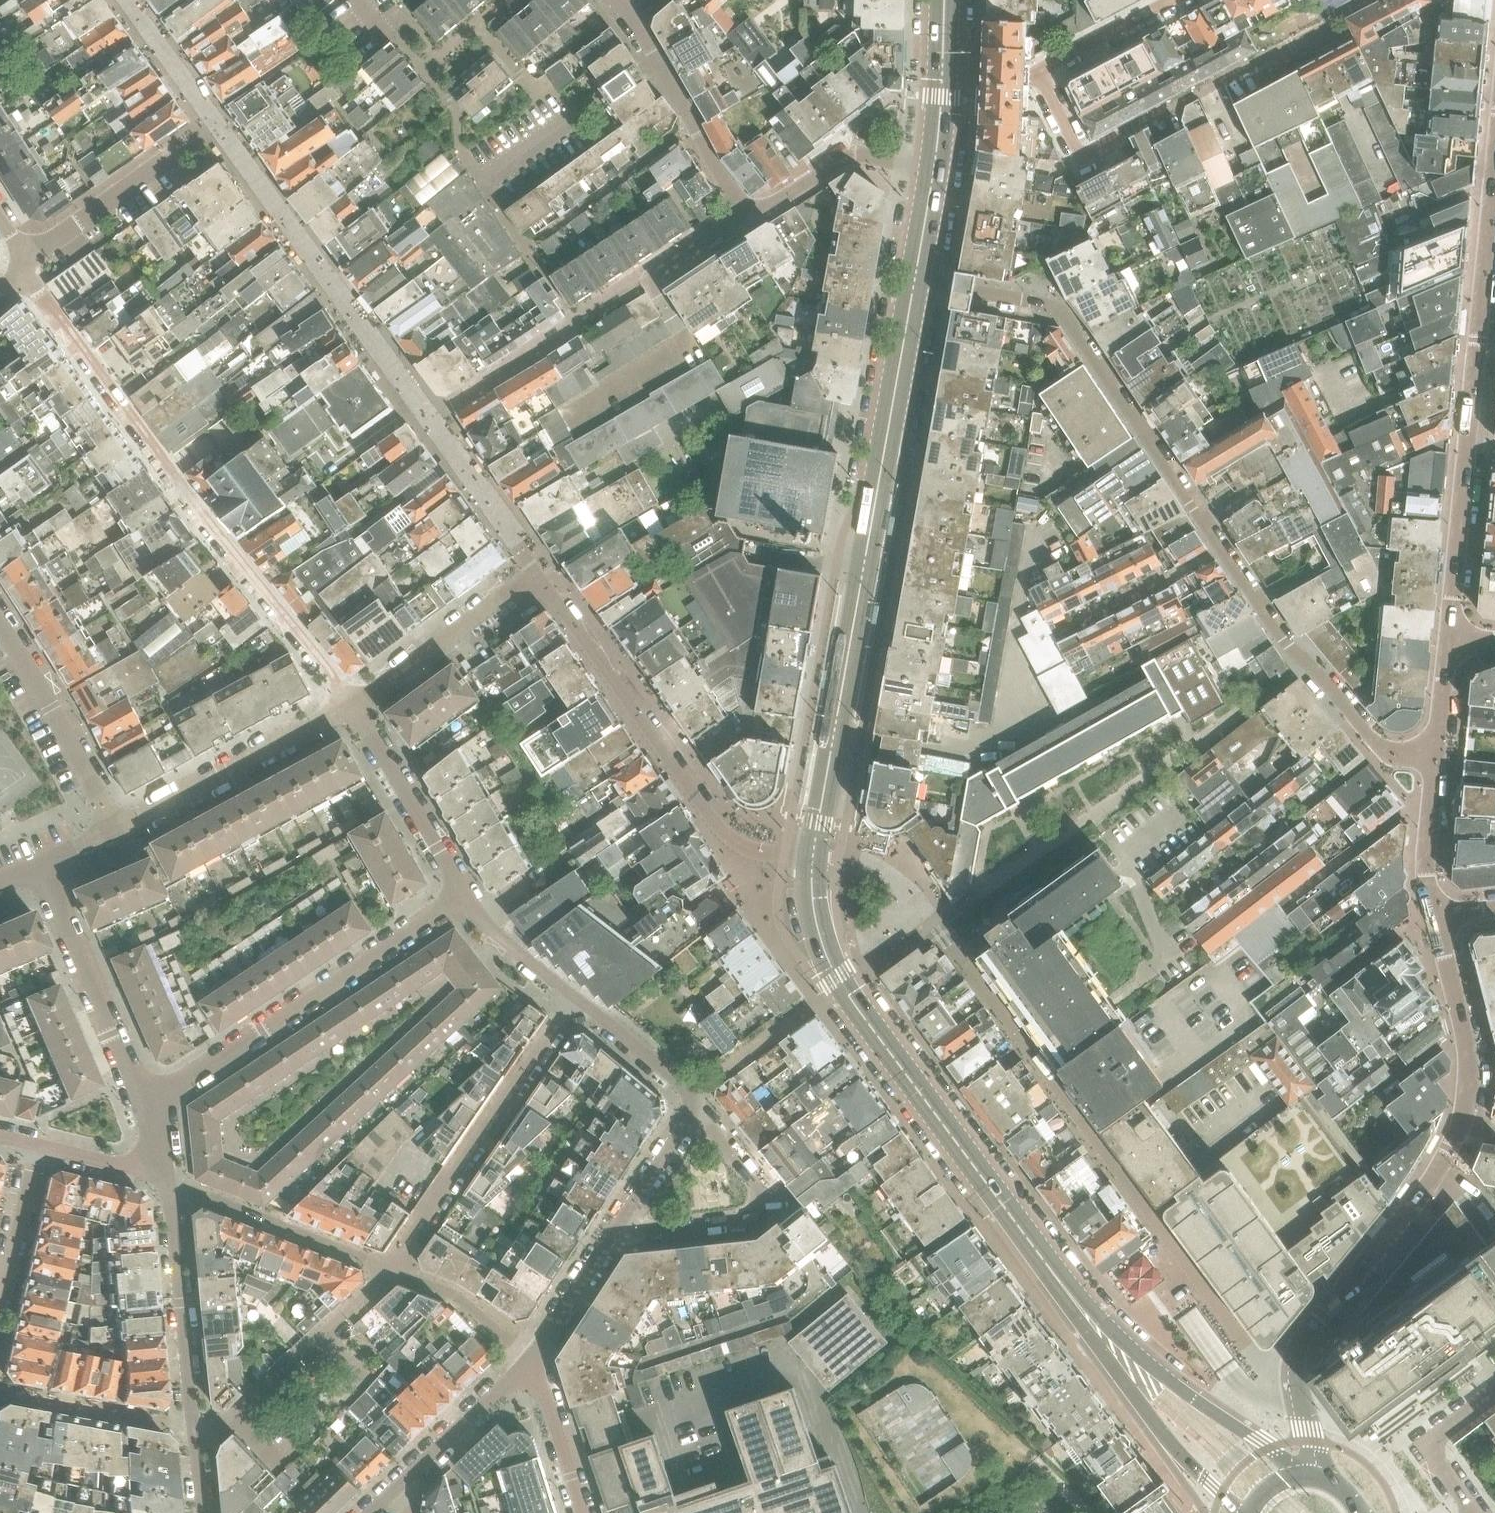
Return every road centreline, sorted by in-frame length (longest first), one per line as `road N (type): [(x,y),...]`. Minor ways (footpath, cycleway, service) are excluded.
road 1 (residential): [(914,283),(1026,299),(1065,316),(1306,665),(1389,753),(1443,758)]
road 2 (residential): [(812,861),(722,830),(539,574),(355,703)]
road 3 (secondary): [(812,861),(914,283)]
road 4 (residential): [(1295,1377),(1273,1368),(1253,1344),(950,947)]
road 5 (residential): [(25,265),(204,514),(355,703)]
road 6 (secondary): [(1072,1296),(841,984),(819,934),(812,861)]
road 7 (residential): [(1037,76),(1078,156),(1371,0)]
road 8 (residential): [(1455,638),(1494,225)]
road 9 (residential): [(465,899),(149,1106)]
road 10 (residential): [(394,1269),(577,997)]
road 11 (residential): [(1295,1377),(1301,1346),(1429,1196),(1468,1128)]
road 12 (residential): [(619,1226),(747,1223),(777,1194),(692,1097)]
road 13 (secondary): [(1306,1474),(1195,1399),(1072,1296)]
road 14 (secondary): [(1072,1296),(1168,1443),(1238,1512)]
road 15 (residential): [(355,703),(116,830)]
road 16 (residential): [(39,867),(149,1106)]
road 17 (residential): [(394,1269),(228,1417),(194,1424)]
road 18 (residential): [(748,215),(618,0)]
road 19 (residential): [(169,1182),(194,1424)]
road 20 (residential): [(169,1182),(394,1269)]
road 21 (residential): [(116,830),(0,628)]
road 22 (residential): [(465,899),(355,703)]
road 23 (residential): [(1468,1128),(1480,1062),(1439,913)]
road 24 (residential): [(748,215),(846,152),(935,170)]
road 25 (residential): [(25,265),(194,150)]
road 26 (residential): [(579,322),(748,215)]
road 27 (residential): [(194,1424),(0,1391)]
road 28 (residential): [(403,1489),(523,1370)]
road 29 (residential): [(1471,1512),(1427,1442),(1494,1389)]
road 30 (residential): [(540,1346),(394,1269)]
road 31 (residential): [(1037,76),(1179,0)]
road 32 (residential): [(523,1370),(551,1402),(584,1512)]
road 33 (residential): [(1439,913),(1431,879),(1443,758)]
road 34 (residential): [(692,1097),(577,997)]
road 35 (residential): [(619,1226),(687,1126),(692,1097)]
road 36 (residential): [(577,997),(465,899)]
road 37 (residential): [(540,1346),(619,1226)]
road 38 (residential): [(0,1283),(34,1144)]
road 39 (residential): [(169,1182),(34,1144)]
road 40 (residential): [(1443,758),(1455,638)]

